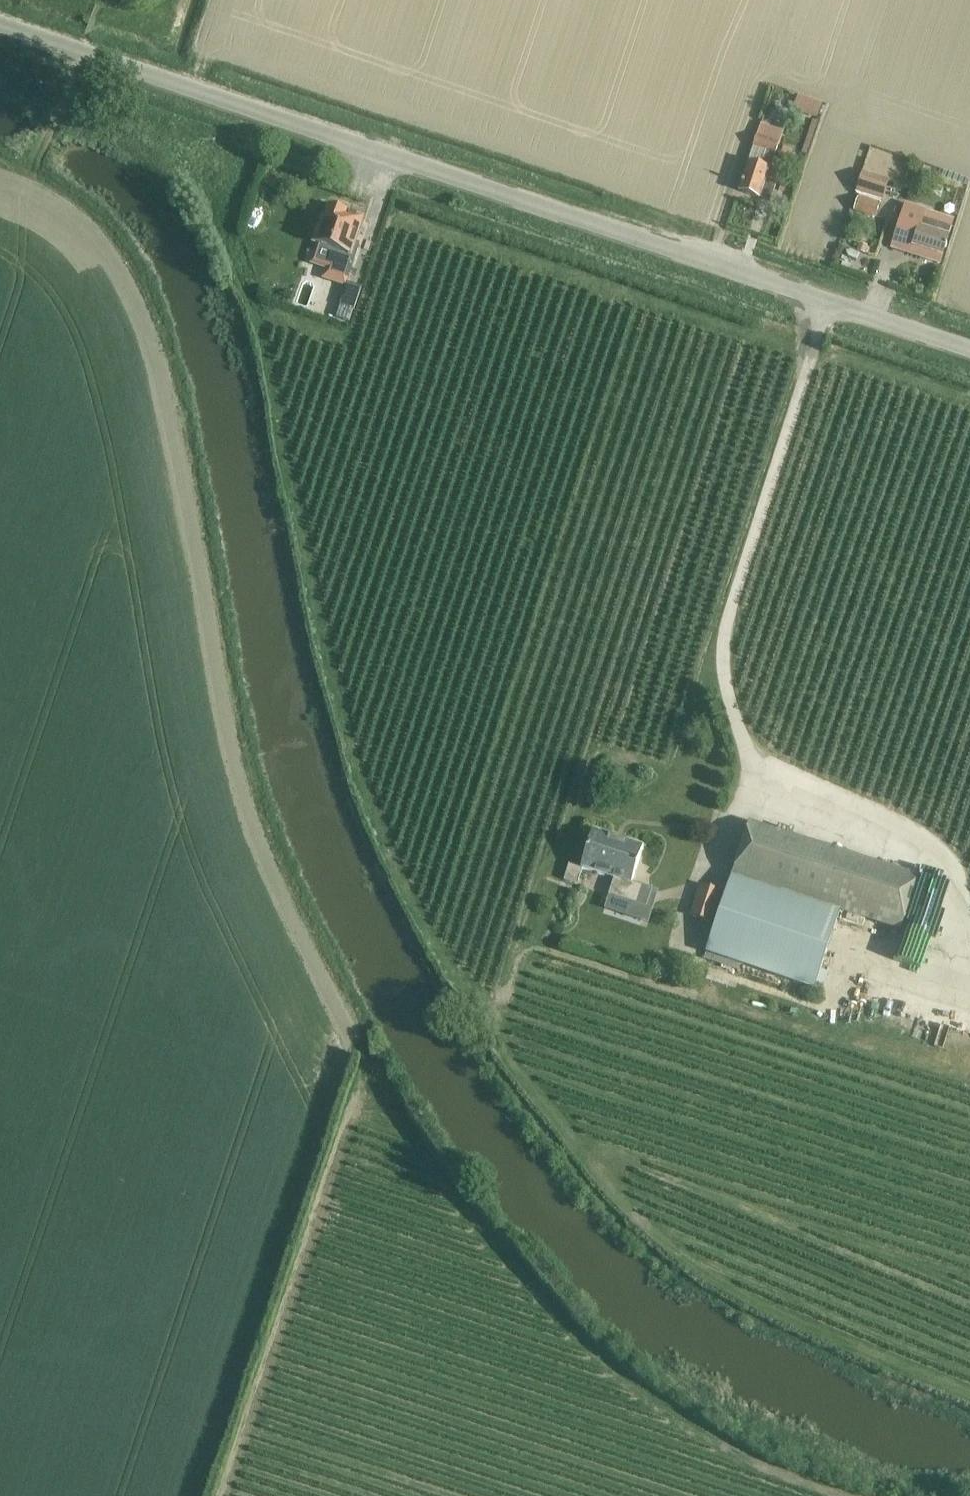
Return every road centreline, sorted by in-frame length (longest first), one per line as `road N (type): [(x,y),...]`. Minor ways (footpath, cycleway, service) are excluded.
road 1 (unclassified): [(969,348),(0,24)]

